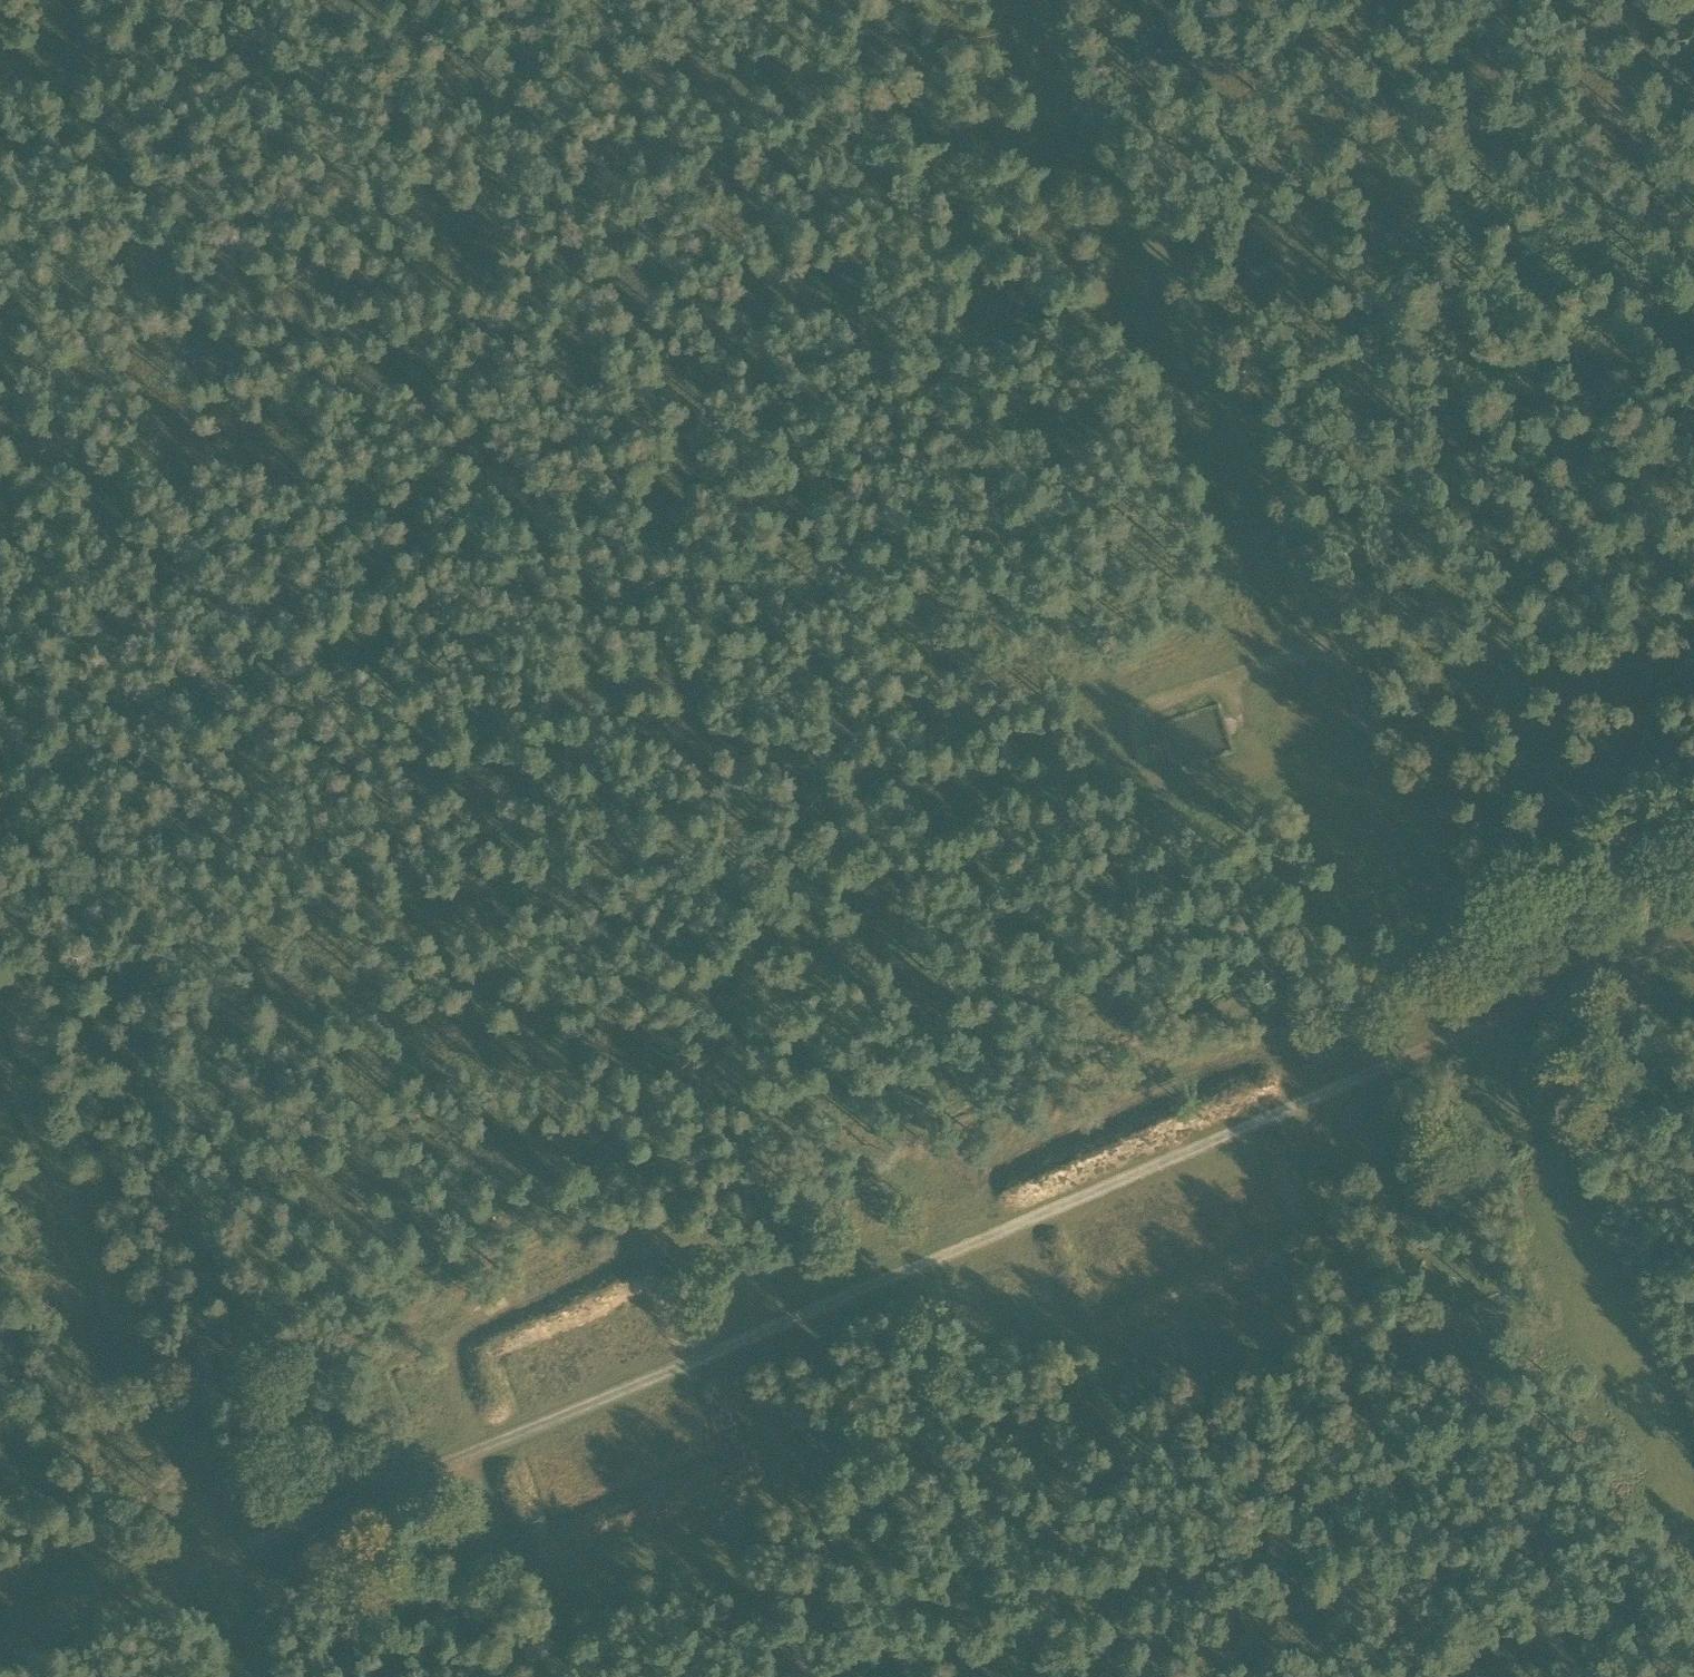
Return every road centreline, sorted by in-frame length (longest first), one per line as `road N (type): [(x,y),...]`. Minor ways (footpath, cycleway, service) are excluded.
road 1 (track): [(1693,920),(0,1651)]

